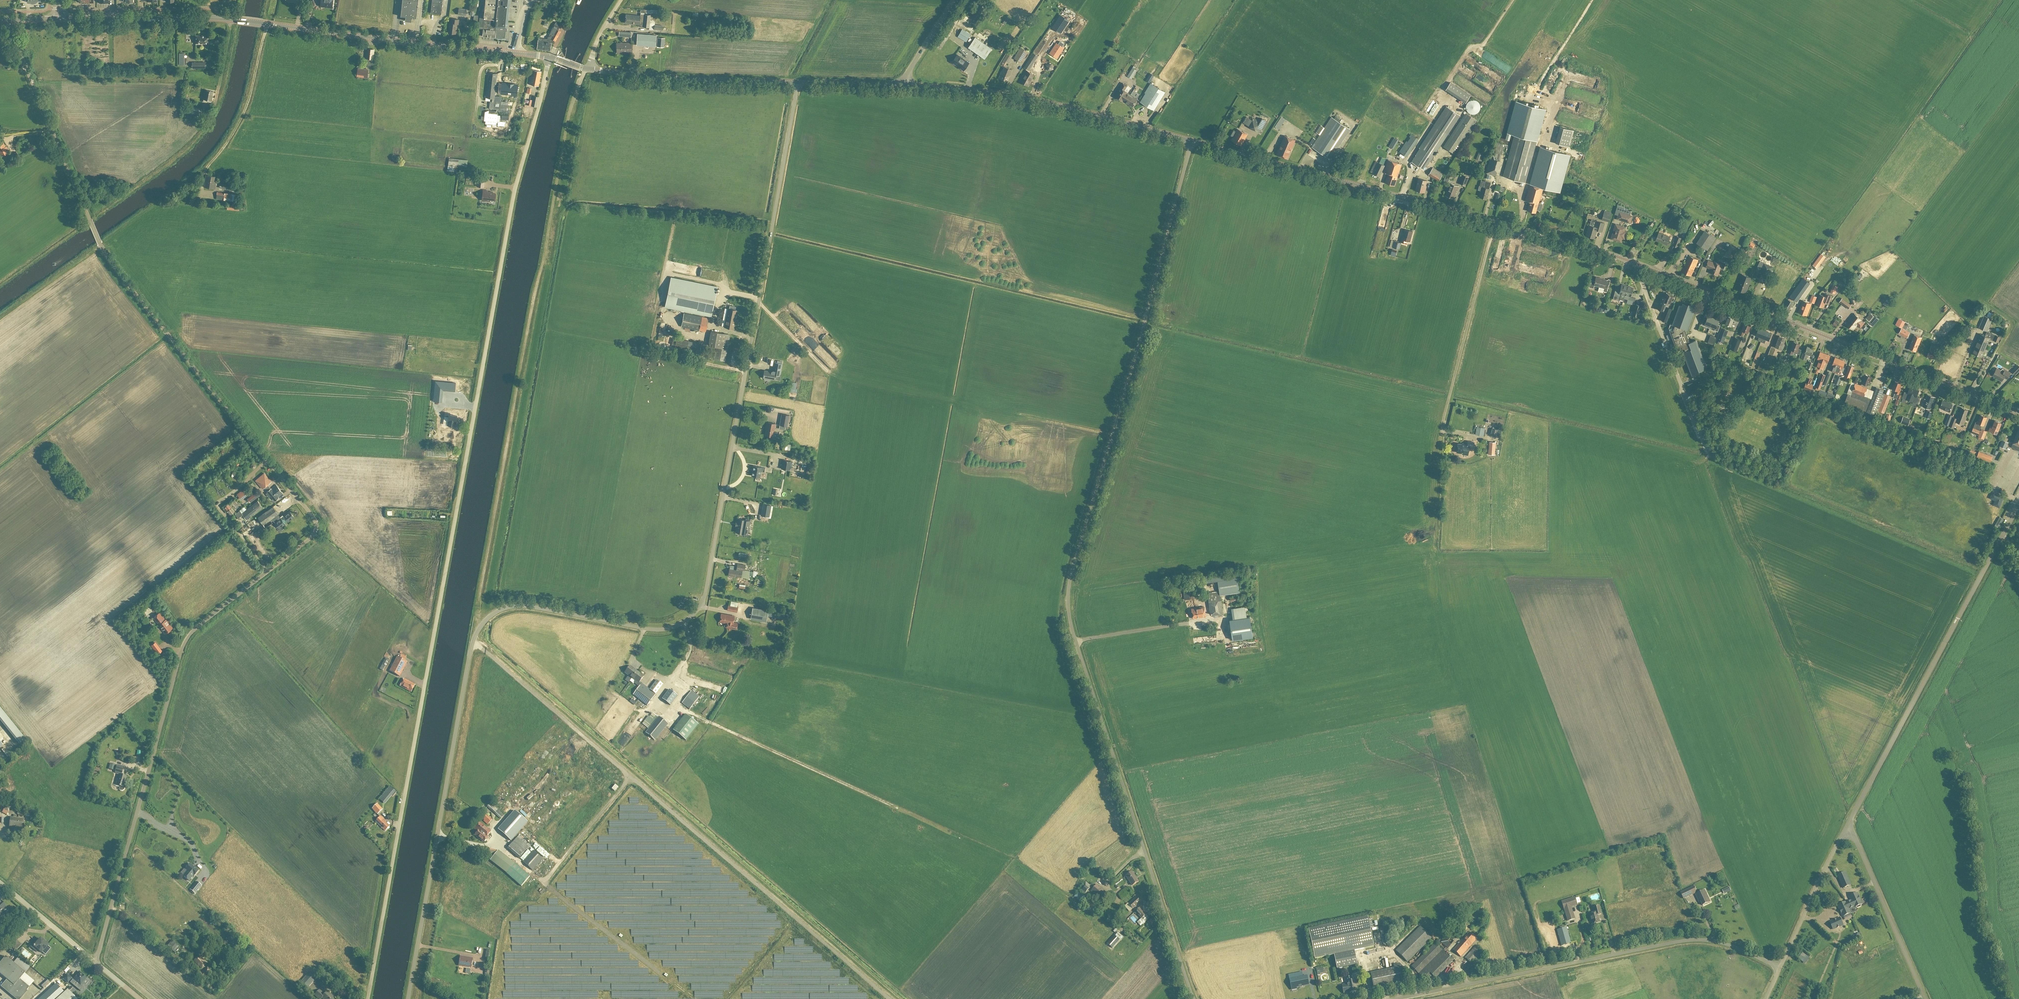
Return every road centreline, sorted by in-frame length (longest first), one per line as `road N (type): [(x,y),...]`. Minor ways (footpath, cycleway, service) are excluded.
road 1 (unclassified): [(408,998),(480,627),(498,612),(524,607),(664,630),(688,619),(703,601),(796,83)]
road 2 (unclassified): [(93,960),(188,639),(311,540),(315,527),(100,246),(9,20)]
road 3 (unclassified): [(368,998),(549,57)]
road 4 (unclassified): [(1194,998),(1071,630),(1068,592),(1191,142)]
road 5 (track): [(587,69),(567,121),(477,632)]
road 6 (tertiary): [(2018,412),(1639,266)]
road 7 (unclassified): [(1780,968),(1728,945),(1685,941),(1396,998)]
road 8 (unclassified): [(1848,824),(2018,505)]
road 9 (tertiary): [(1496,222),(1191,142)]
road 10 (tertiary): [(1191,142),(1013,96),(905,85)]
road 11 (tertiary): [(549,57),(262,24)]
road 12 (unclassified): [(1496,222),(1440,438)]
road 13 (tertiary): [(796,83),(587,69)]
road 14 (tertiary): [(63,19),(262,24)]
road 15 (unclassified): [(1639,266),(1706,453)]
road 16 (unclassified): [(1925,998),(1848,824)]
road 17 (track): [(206,171),(247,105),(267,24)]
road 18 (unclassified): [(1780,968),(1848,824)]
road 19 (tertiary): [(1639,266),(1496,222)]
road 20 (unclassified): [(93,960),(0,882)]

